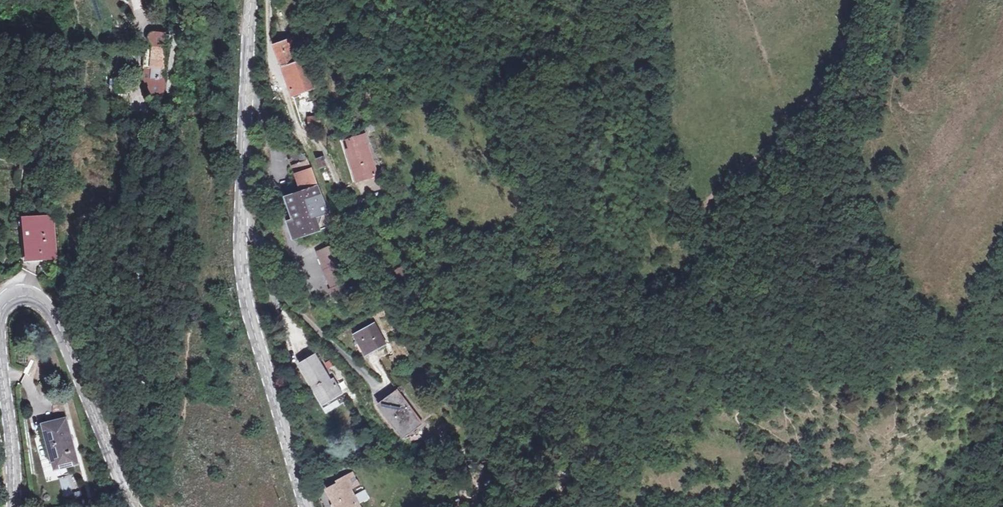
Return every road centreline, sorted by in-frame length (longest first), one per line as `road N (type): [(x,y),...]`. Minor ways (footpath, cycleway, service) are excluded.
road 1 (tertiary): [(302,506),(243,285),(252,0)]
road 2 (track): [(182,0),(144,222),(137,506)]
road 3 (tertiary): [(0,319),(15,296),(40,298),(49,308),(135,506)]
road 4 (tertiary): [(14,506),(0,346)]

